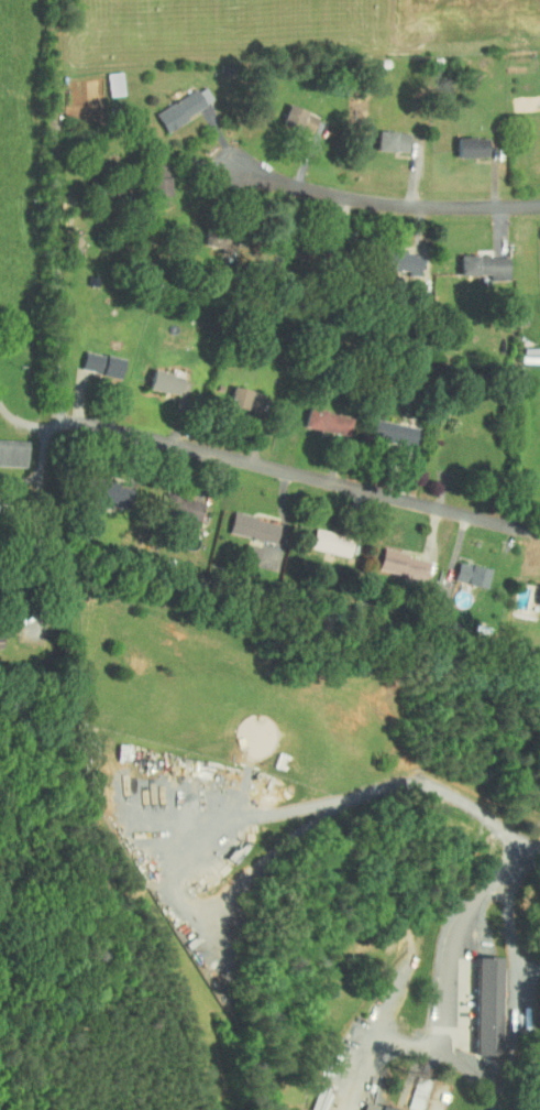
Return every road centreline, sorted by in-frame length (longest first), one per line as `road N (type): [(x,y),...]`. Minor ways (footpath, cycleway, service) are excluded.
road 1 (residential): [(539,536),(156,442),(53,429)]
road 2 (residential): [(539,207),(408,206),(208,164)]
road 3 (track): [(9,203),(24,339),(53,429)]

